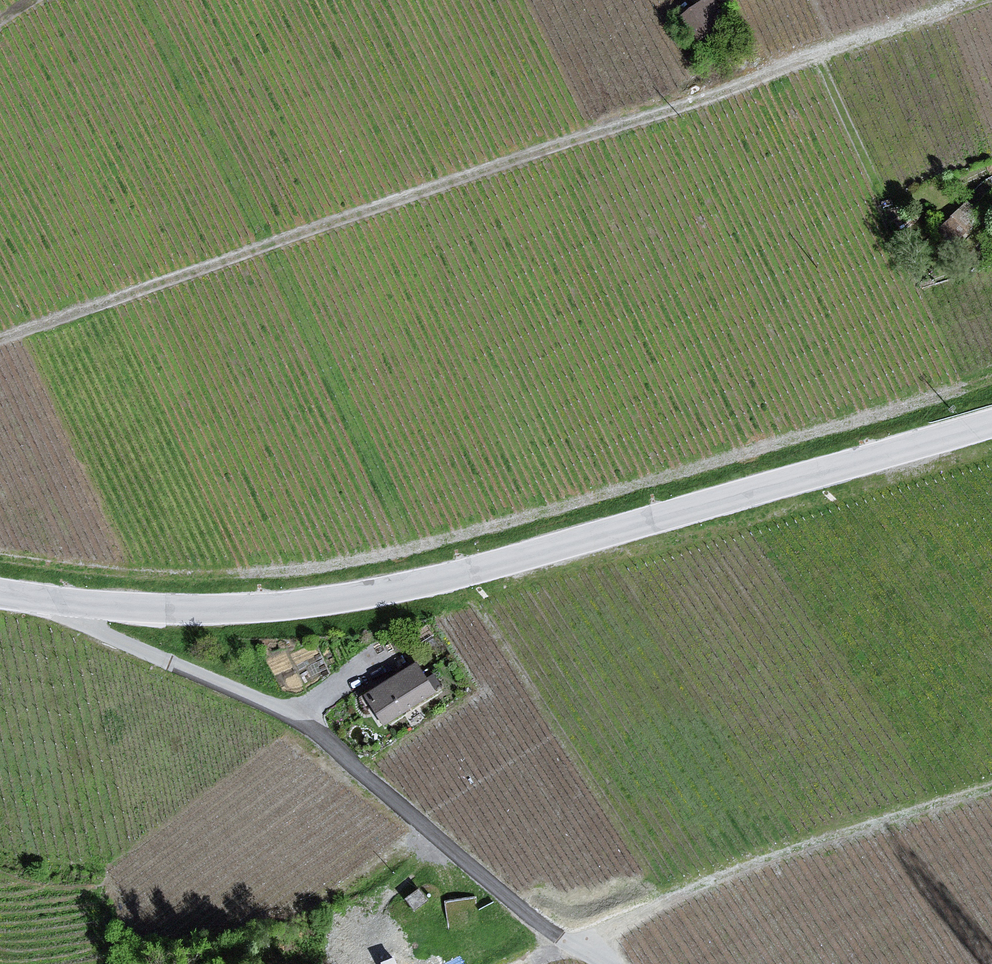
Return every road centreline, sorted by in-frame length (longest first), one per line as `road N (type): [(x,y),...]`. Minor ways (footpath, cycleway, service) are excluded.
road 1 (track): [(980,0),(0,342)]
road 2 (tertiary): [(0,593),(208,611),(369,594),(991,423)]
road 3 (track): [(65,601),(66,613),(314,727),(607,963)]
road 4 (track): [(578,946),(742,868),(991,790)]

